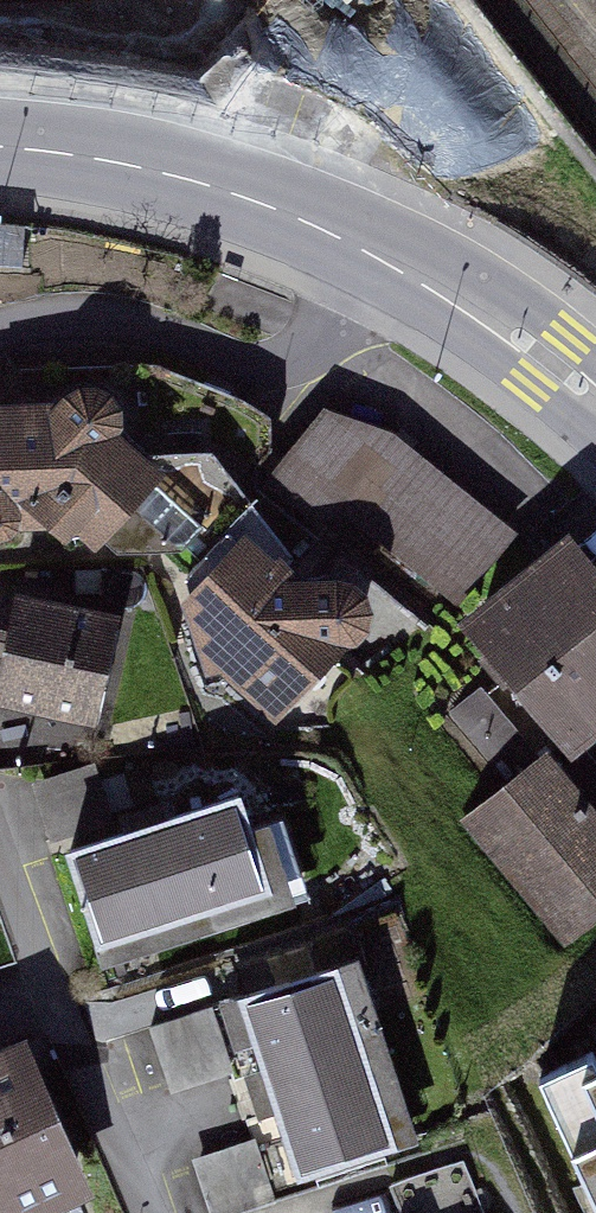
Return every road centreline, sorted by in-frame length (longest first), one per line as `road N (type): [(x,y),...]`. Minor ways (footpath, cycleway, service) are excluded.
road 1 (residential): [(368,248),(303,351),(261,367),(98,324),(0,338)]
road 2 (residential): [(0,845),(146,1212)]
road 3 (primary): [(368,248),(156,171),(0,146)]
road 4 (primary): [(595,398),(465,302),(368,248)]

